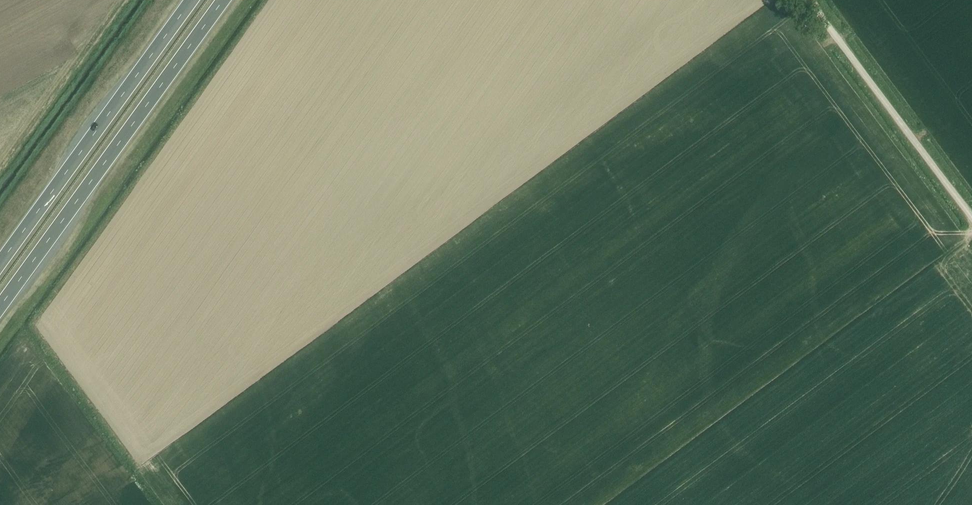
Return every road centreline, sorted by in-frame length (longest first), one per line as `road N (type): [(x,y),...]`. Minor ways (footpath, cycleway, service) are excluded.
road 1 (trunk): [(0,310),(225,0)]
road 2 (trunk): [(191,0),(0,264)]
road 3 (unclassified): [(971,221),(807,0)]

